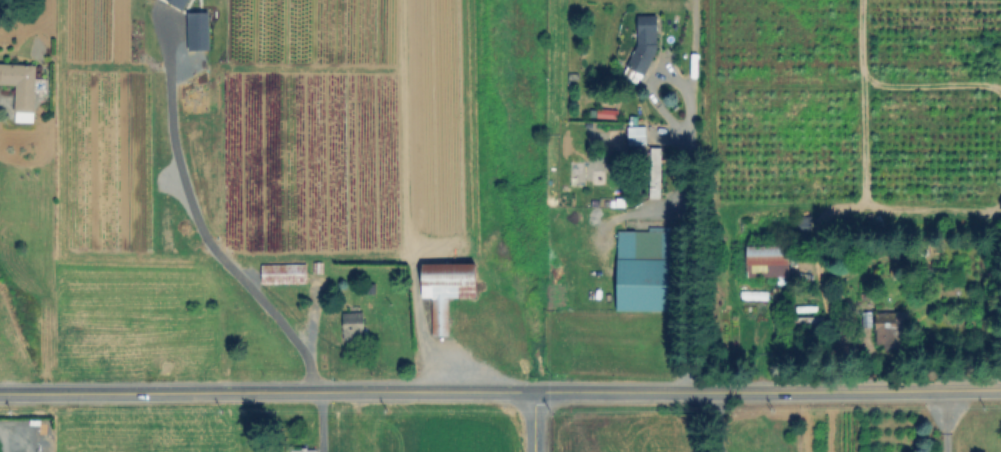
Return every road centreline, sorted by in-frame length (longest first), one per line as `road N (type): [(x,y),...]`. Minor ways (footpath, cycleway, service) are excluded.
road 1 (tertiary): [(0,390),(1000,387)]

